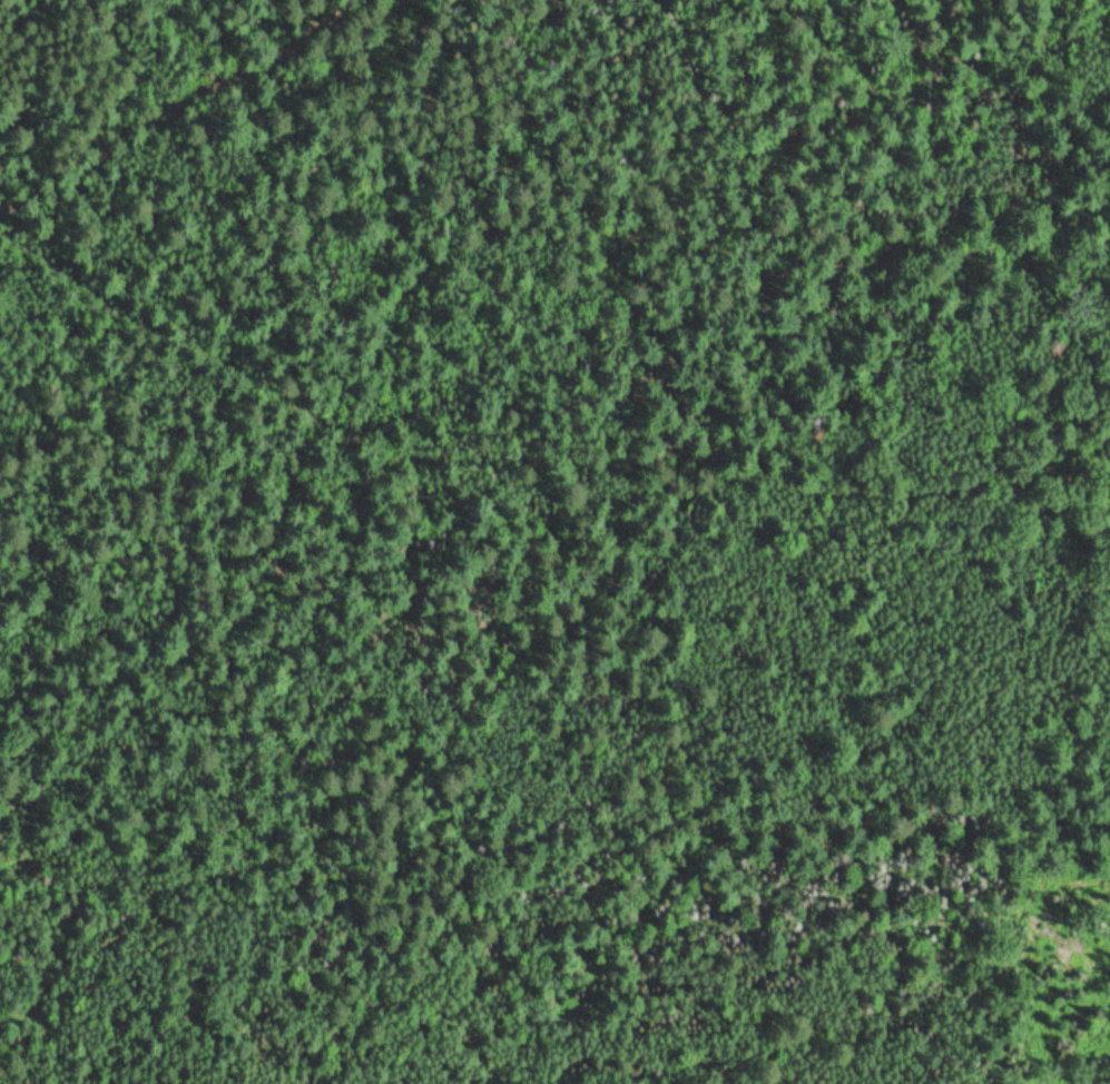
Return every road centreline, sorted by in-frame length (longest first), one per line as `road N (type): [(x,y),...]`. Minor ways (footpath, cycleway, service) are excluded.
road 1 (residential): [(0,222),(177,56),(261,0)]

